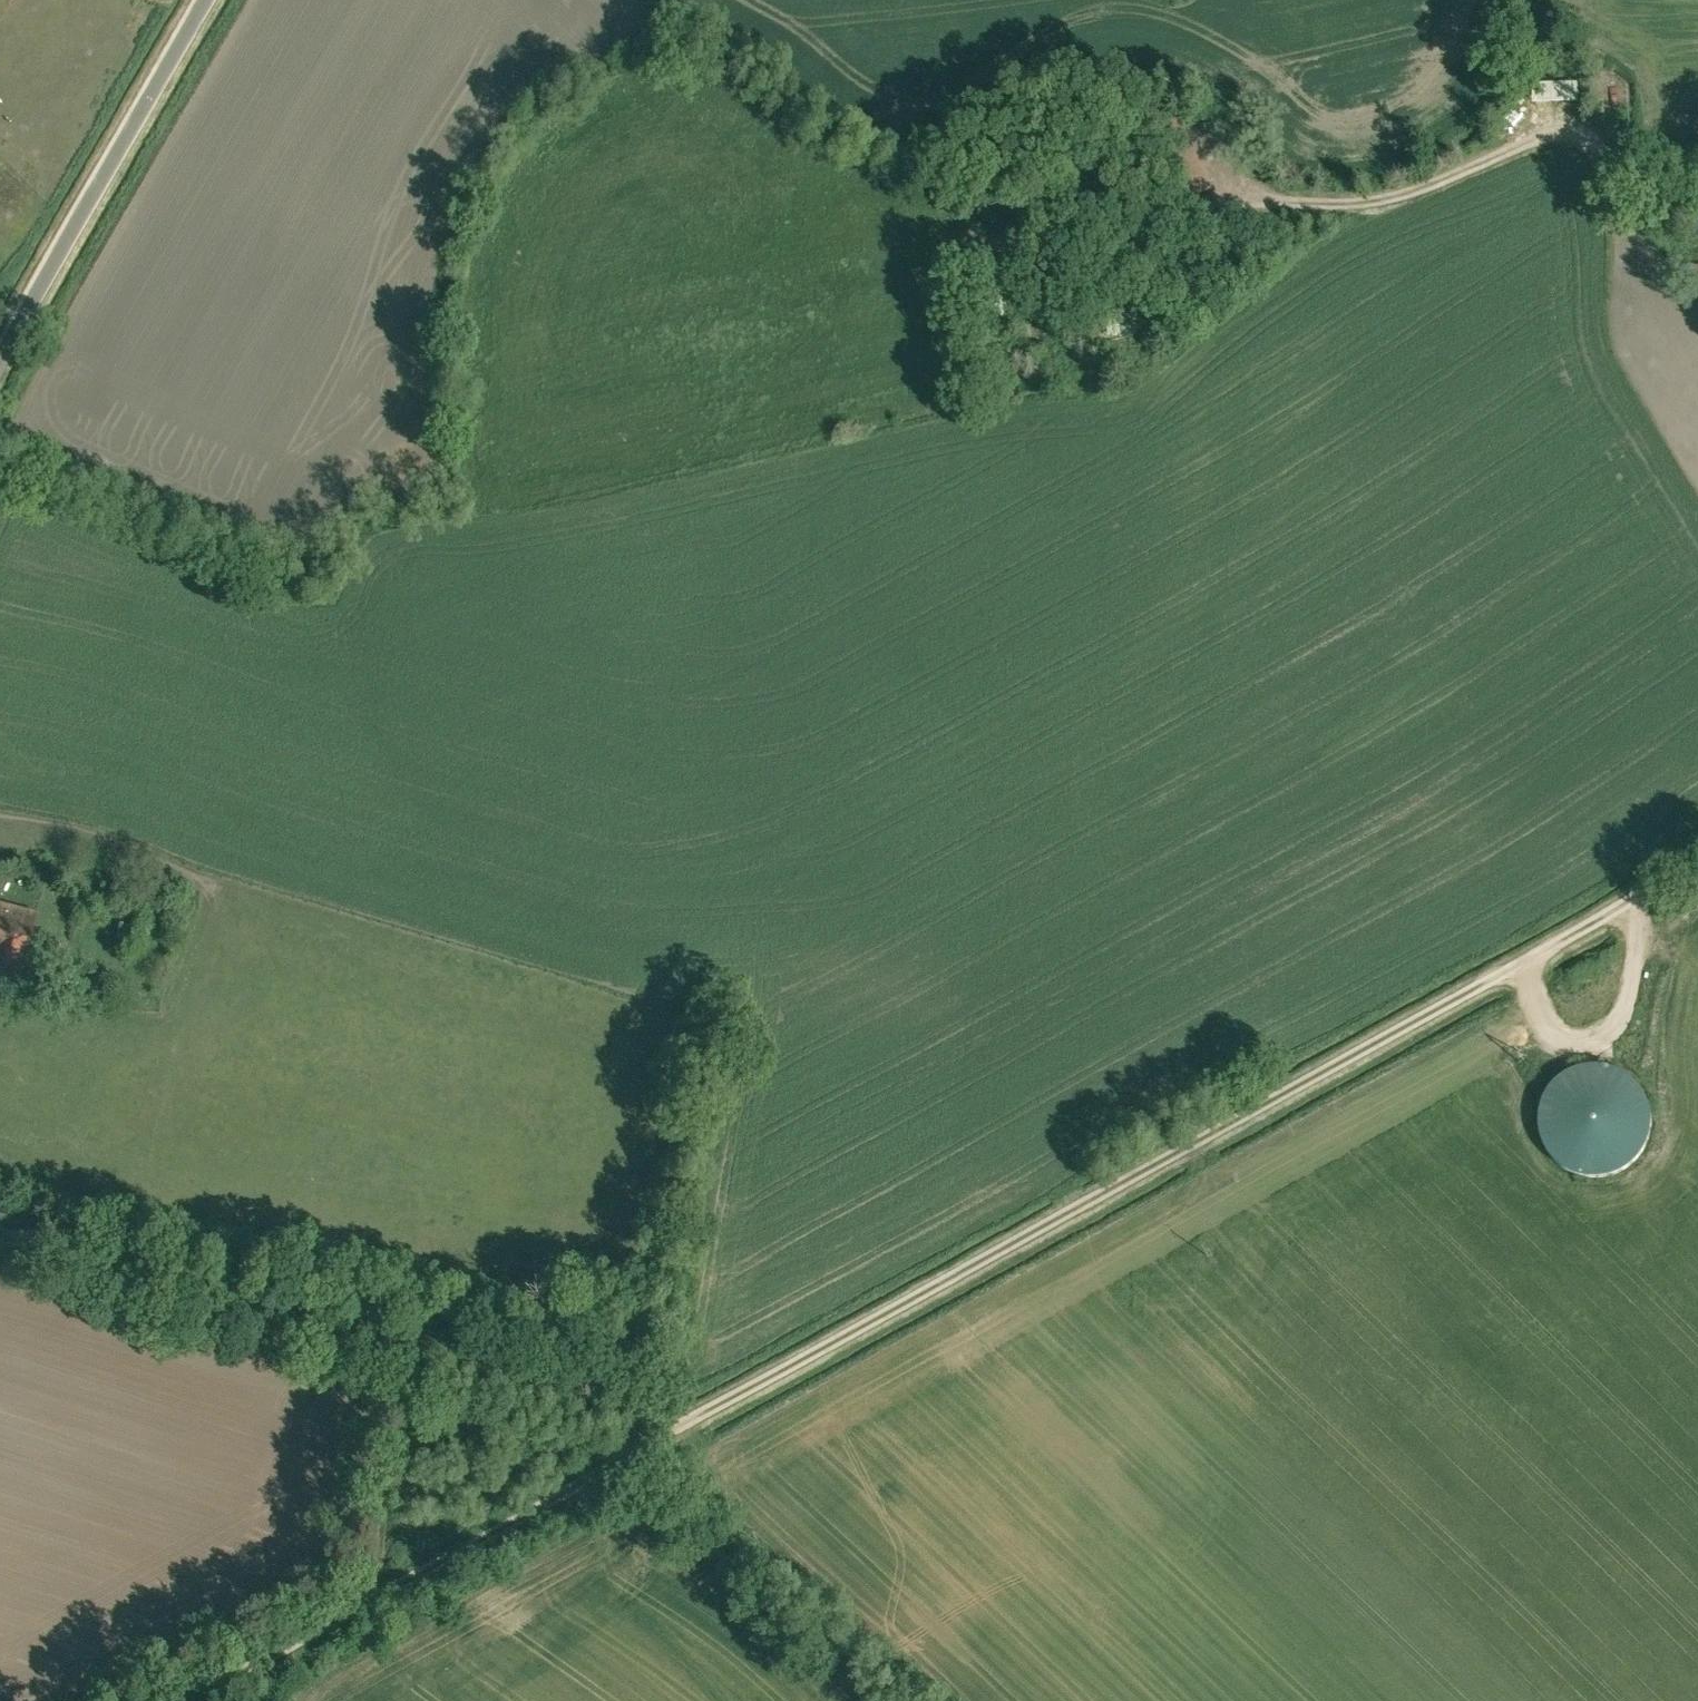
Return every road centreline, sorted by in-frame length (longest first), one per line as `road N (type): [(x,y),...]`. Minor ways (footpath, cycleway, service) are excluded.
road 1 (track): [(1662,880),(1566,941),(181,1700)]
road 2 (track): [(0,1230),(682,1426)]
road 3 (track): [(1628,213),(1590,136),(1565,133),(1527,140),(1368,206),(1301,213),(1248,200)]
road 4 (unclassified): [(204,0),(0,367)]

